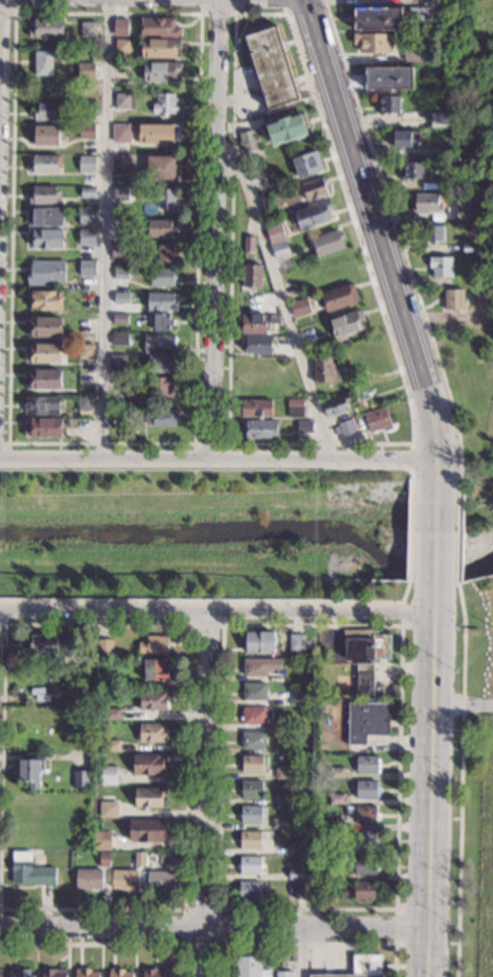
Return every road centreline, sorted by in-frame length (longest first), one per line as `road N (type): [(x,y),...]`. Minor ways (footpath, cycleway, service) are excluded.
road 1 (residential): [(209,460),(218,0)]
road 2 (tertiary): [(435,460),(0,458)]
road 3 (tertiary): [(0,612),(431,614)]
road 4 (residential): [(426,930),(0,926)]
road 5 (secondary): [(427,387),(305,0)]
road 6 (secondary): [(425,976),(431,594)]
road 7 (residential): [(199,976),(208,614)]

